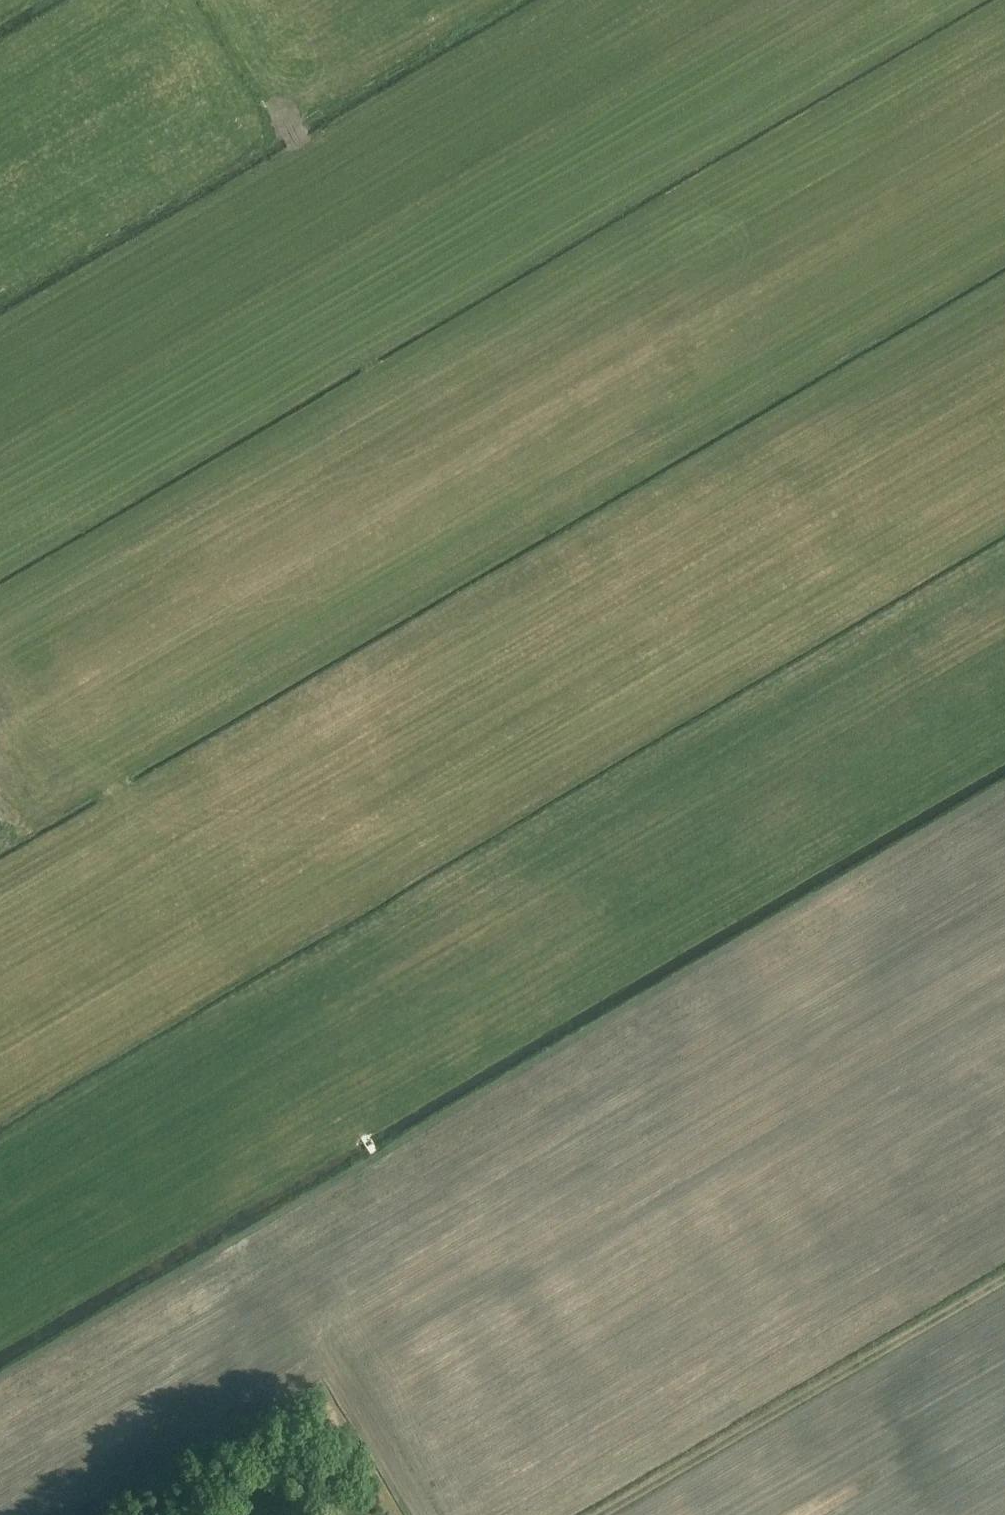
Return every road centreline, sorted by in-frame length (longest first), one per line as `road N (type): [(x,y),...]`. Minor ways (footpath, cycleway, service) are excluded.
road 1 (track): [(600,1514),(1004,1279)]

